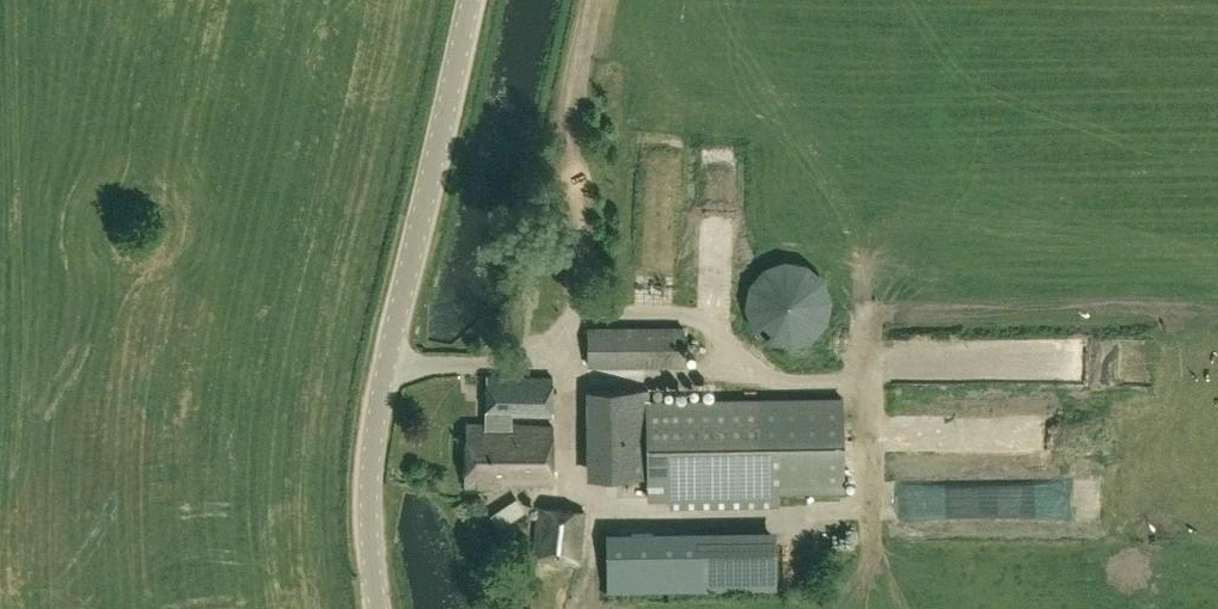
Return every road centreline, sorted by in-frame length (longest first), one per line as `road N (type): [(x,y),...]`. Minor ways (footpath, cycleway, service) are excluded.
road 1 (tertiary): [(385,608),(373,540),(379,423),(474,0)]

